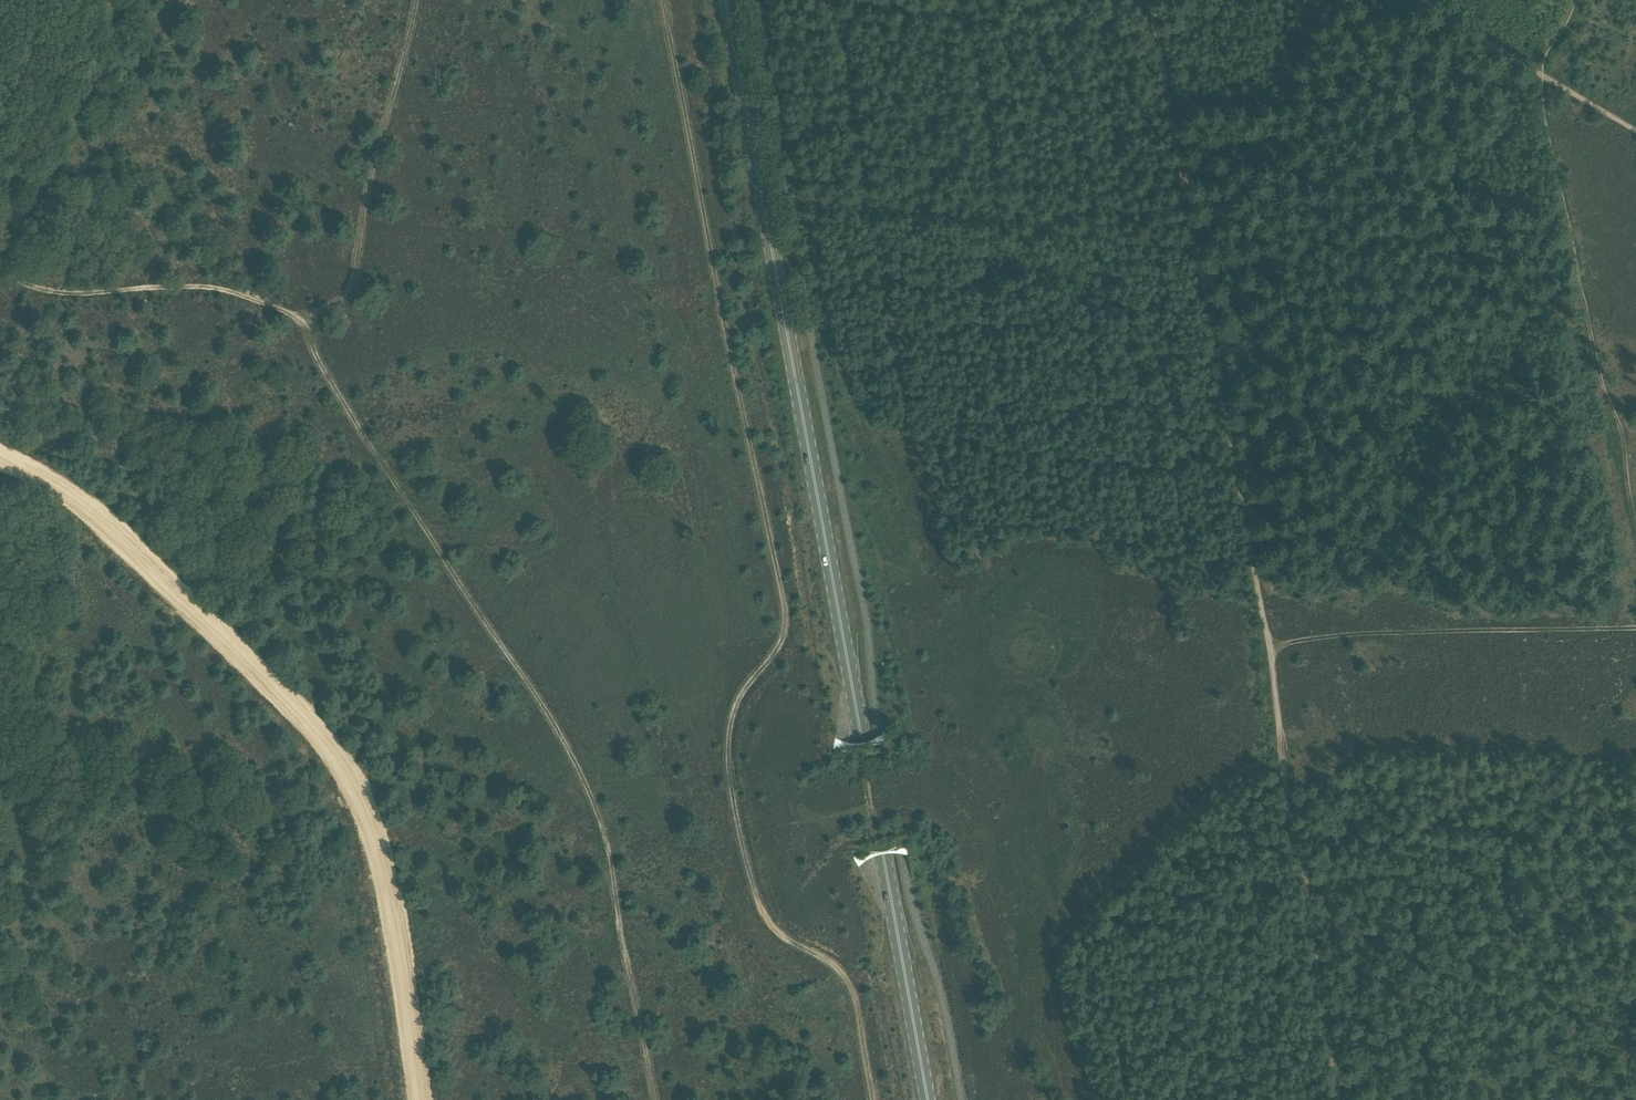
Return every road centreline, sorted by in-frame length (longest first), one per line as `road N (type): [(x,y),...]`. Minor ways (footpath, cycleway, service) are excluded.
road 1 (primary): [(927,1099),(727,0)]
road 2 (track): [(1150,0),(1345,1099)]
road 3 (track): [(0,467),(94,512),(341,756),(385,856),(420,1099)]
road 4 (track): [(1564,0),(1537,73),(1635,525)]
road 5 (track): [(1635,627),(1264,635)]
road 6 (track): [(1635,134),(1425,0)]

